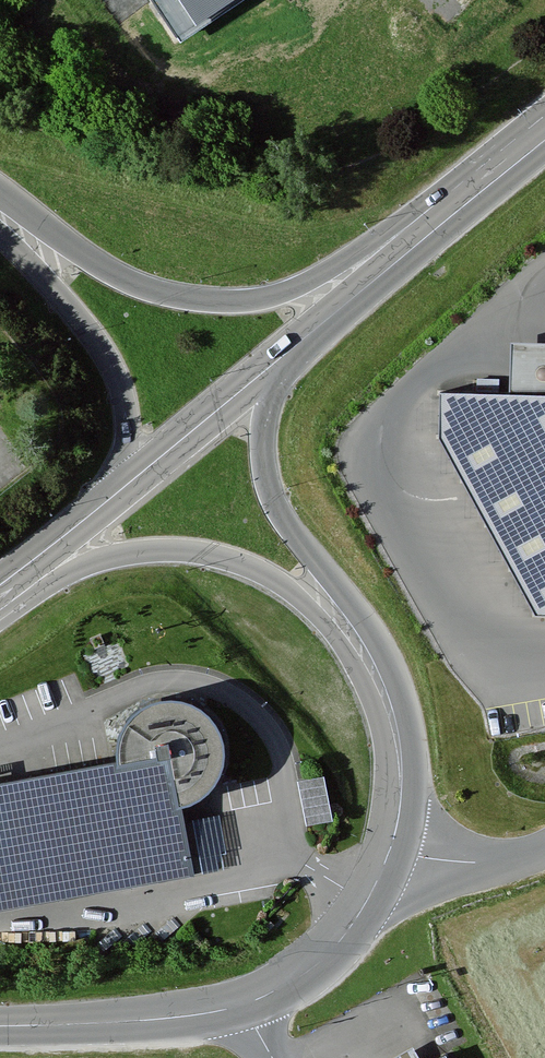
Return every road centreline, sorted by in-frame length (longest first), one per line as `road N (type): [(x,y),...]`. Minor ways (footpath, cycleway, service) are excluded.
road 1 (secondary): [(0,598),(127,553),(212,555),(266,574),(313,606),(379,677)]
road 2 (secondary): [(392,264),(265,297),(197,299),(117,275),(0,210)]
road 3 (secondary): [(379,677),(341,597),(270,491),(265,425),(292,349)]
road 4 (secondary): [(0,222),(94,334),(120,380),(128,437),(109,500)]
road 5 (secondary): [(0,1026),(137,1020),(241,1004)]
road 6 (secondary): [(292,349),(109,500)]
road 7 (secondary): [(241,1004),(282,986),(339,941),(392,847)]
road 8 (secondary): [(544,141),(392,264)]
road 9 (secondary): [(392,847),(399,758),(379,677)]
road 10 (residential): [(392,847),(479,863),(544,848)]
road 11 (secondary): [(109,500),(0,584)]
road 12 (secondary): [(392,264),(292,349)]

